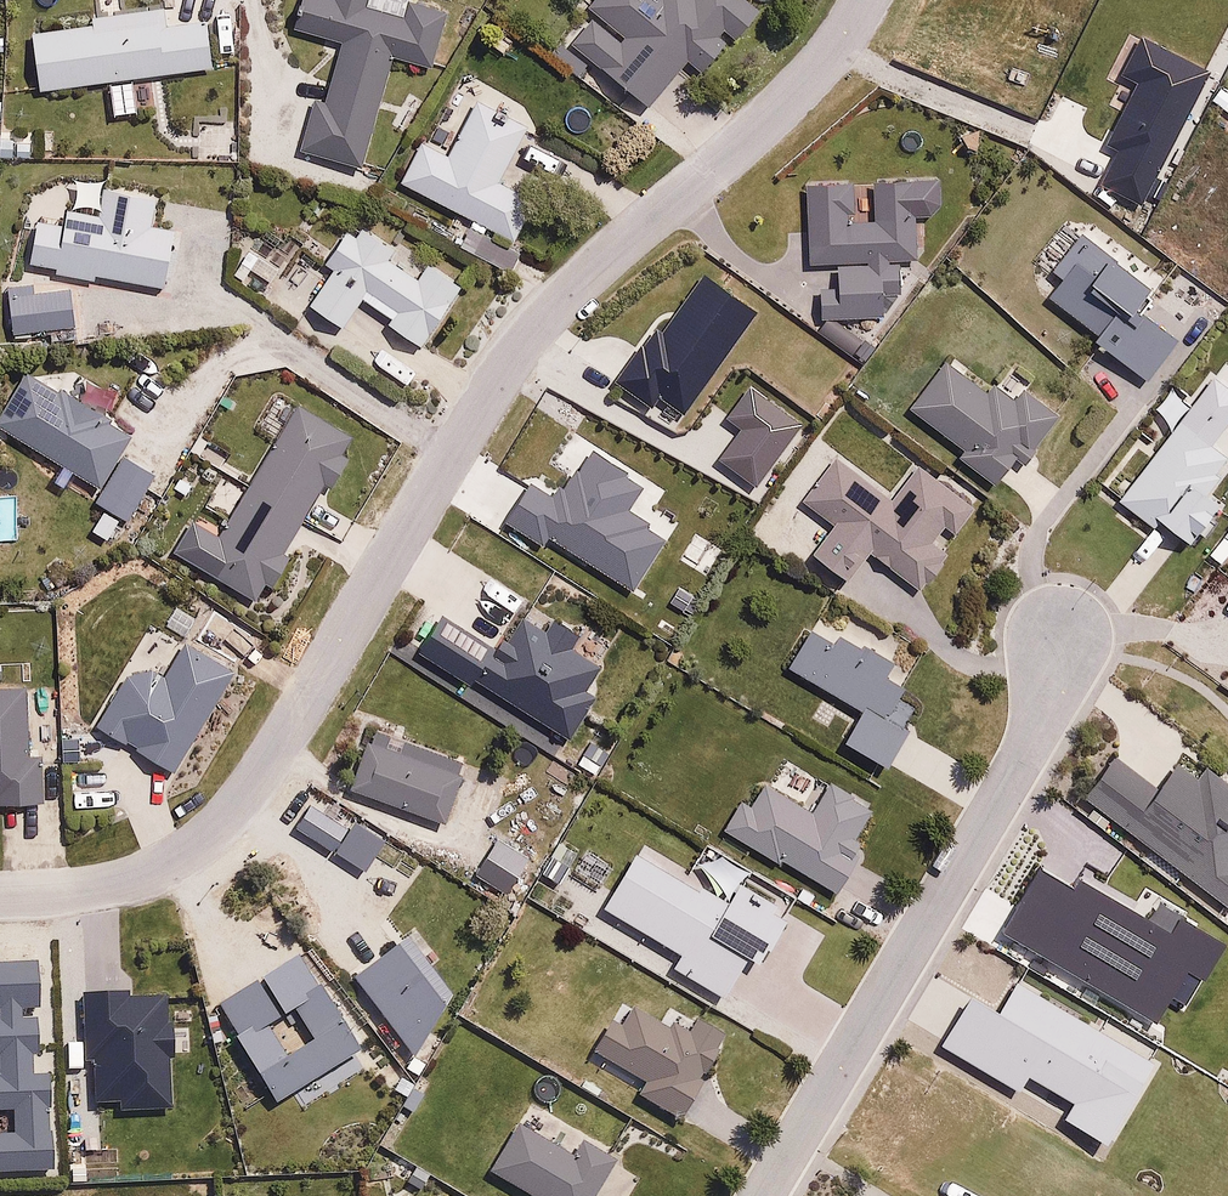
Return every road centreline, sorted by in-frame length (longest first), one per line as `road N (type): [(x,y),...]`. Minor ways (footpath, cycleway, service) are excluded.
road 1 (residential): [(862,0),(782,109),(624,241),(508,370),(234,809),(186,851),(135,877),(0,895)]
road 2 (residential): [(759,1195),(1024,751),(1057,647)]

